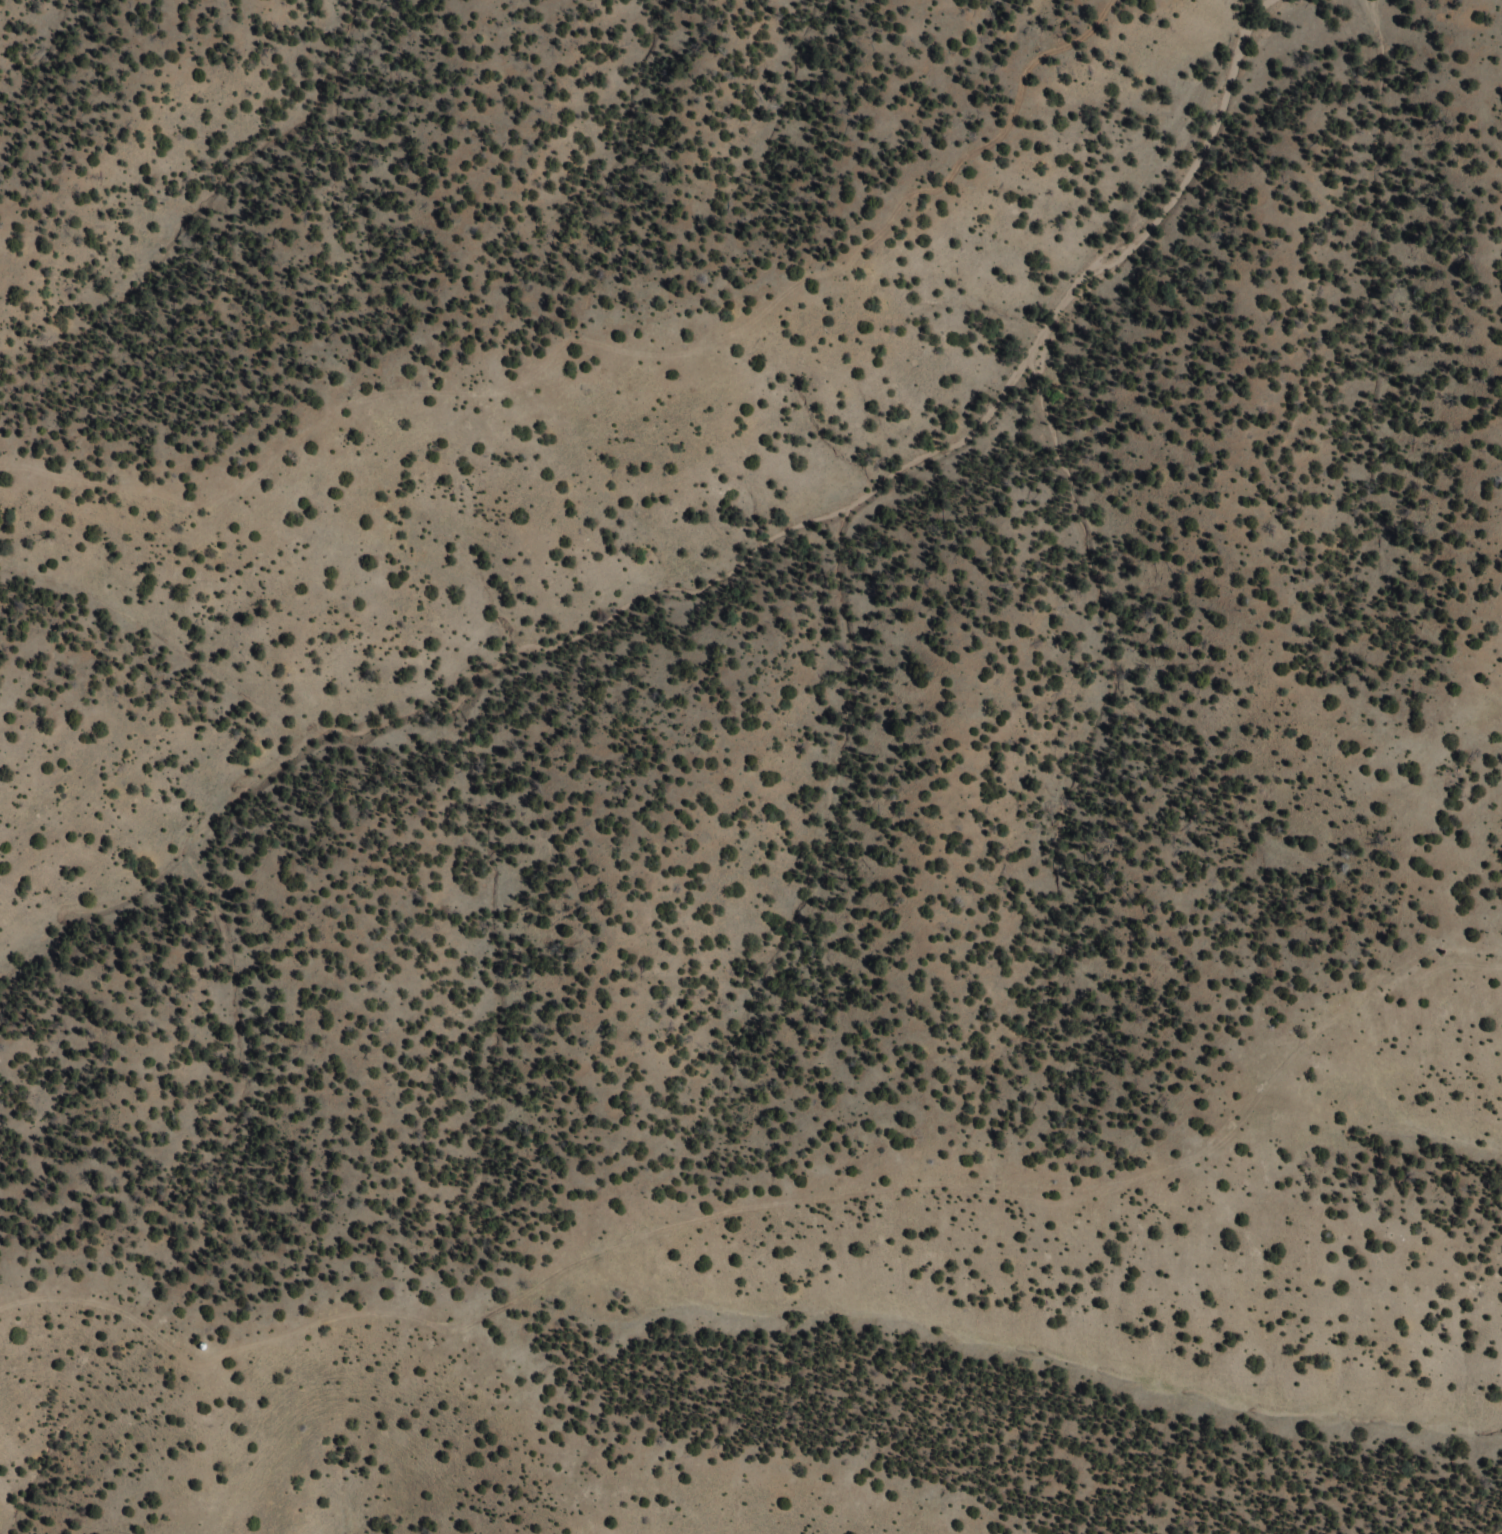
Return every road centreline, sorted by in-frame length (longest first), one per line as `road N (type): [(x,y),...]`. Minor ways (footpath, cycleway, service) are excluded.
road 1 (track): [(1501,966),(1441,969),(1384,1007),(1313,1032),(1209,1150),(1071,1205),(925,1187),(687,1222),(557,1271),(527,1298),(475,1324),(386,1316),(337,1322),(195,1366),(177,1363),(108,1308),(60,1301),(0,1312)]
road 2 (track): [(0,471),(148,492),(215,518),(321,420),(360,403),(400,394),(479,398),(537,374),(572,341),(649,360),(688,350),(759,319),(801,282),(847,263),(912,194),(934,190),(970,152),(996,141),(1012,119),(1026,66),(1085,33),(1114,0)]

